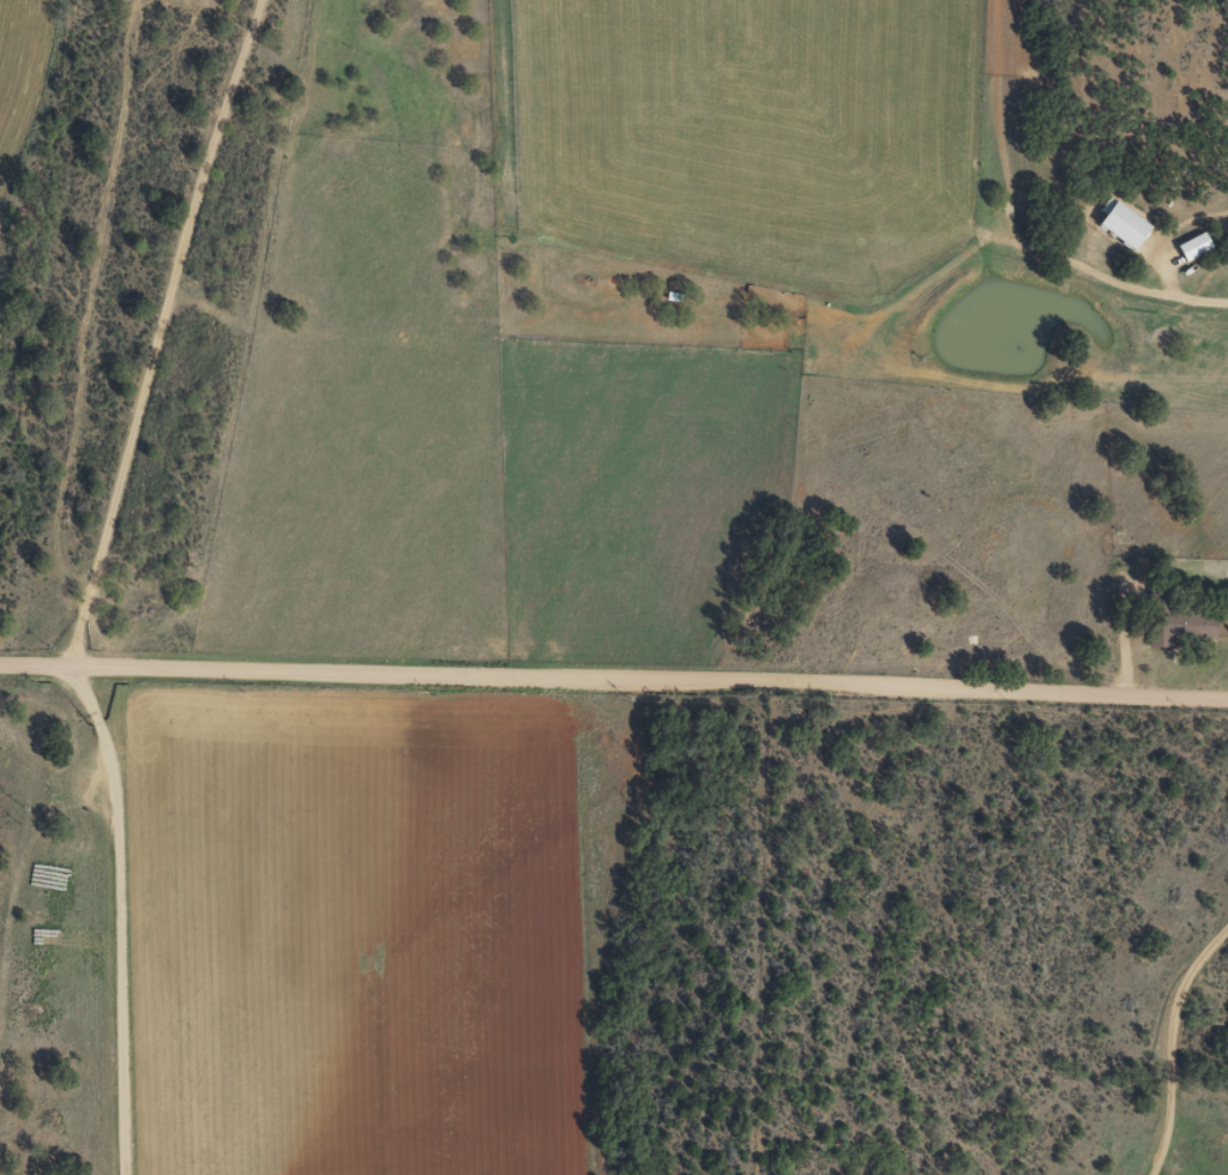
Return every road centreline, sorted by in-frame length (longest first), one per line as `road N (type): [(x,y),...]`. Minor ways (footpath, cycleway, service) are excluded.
road 1 (residential): [(0,670),(1227,699)]

